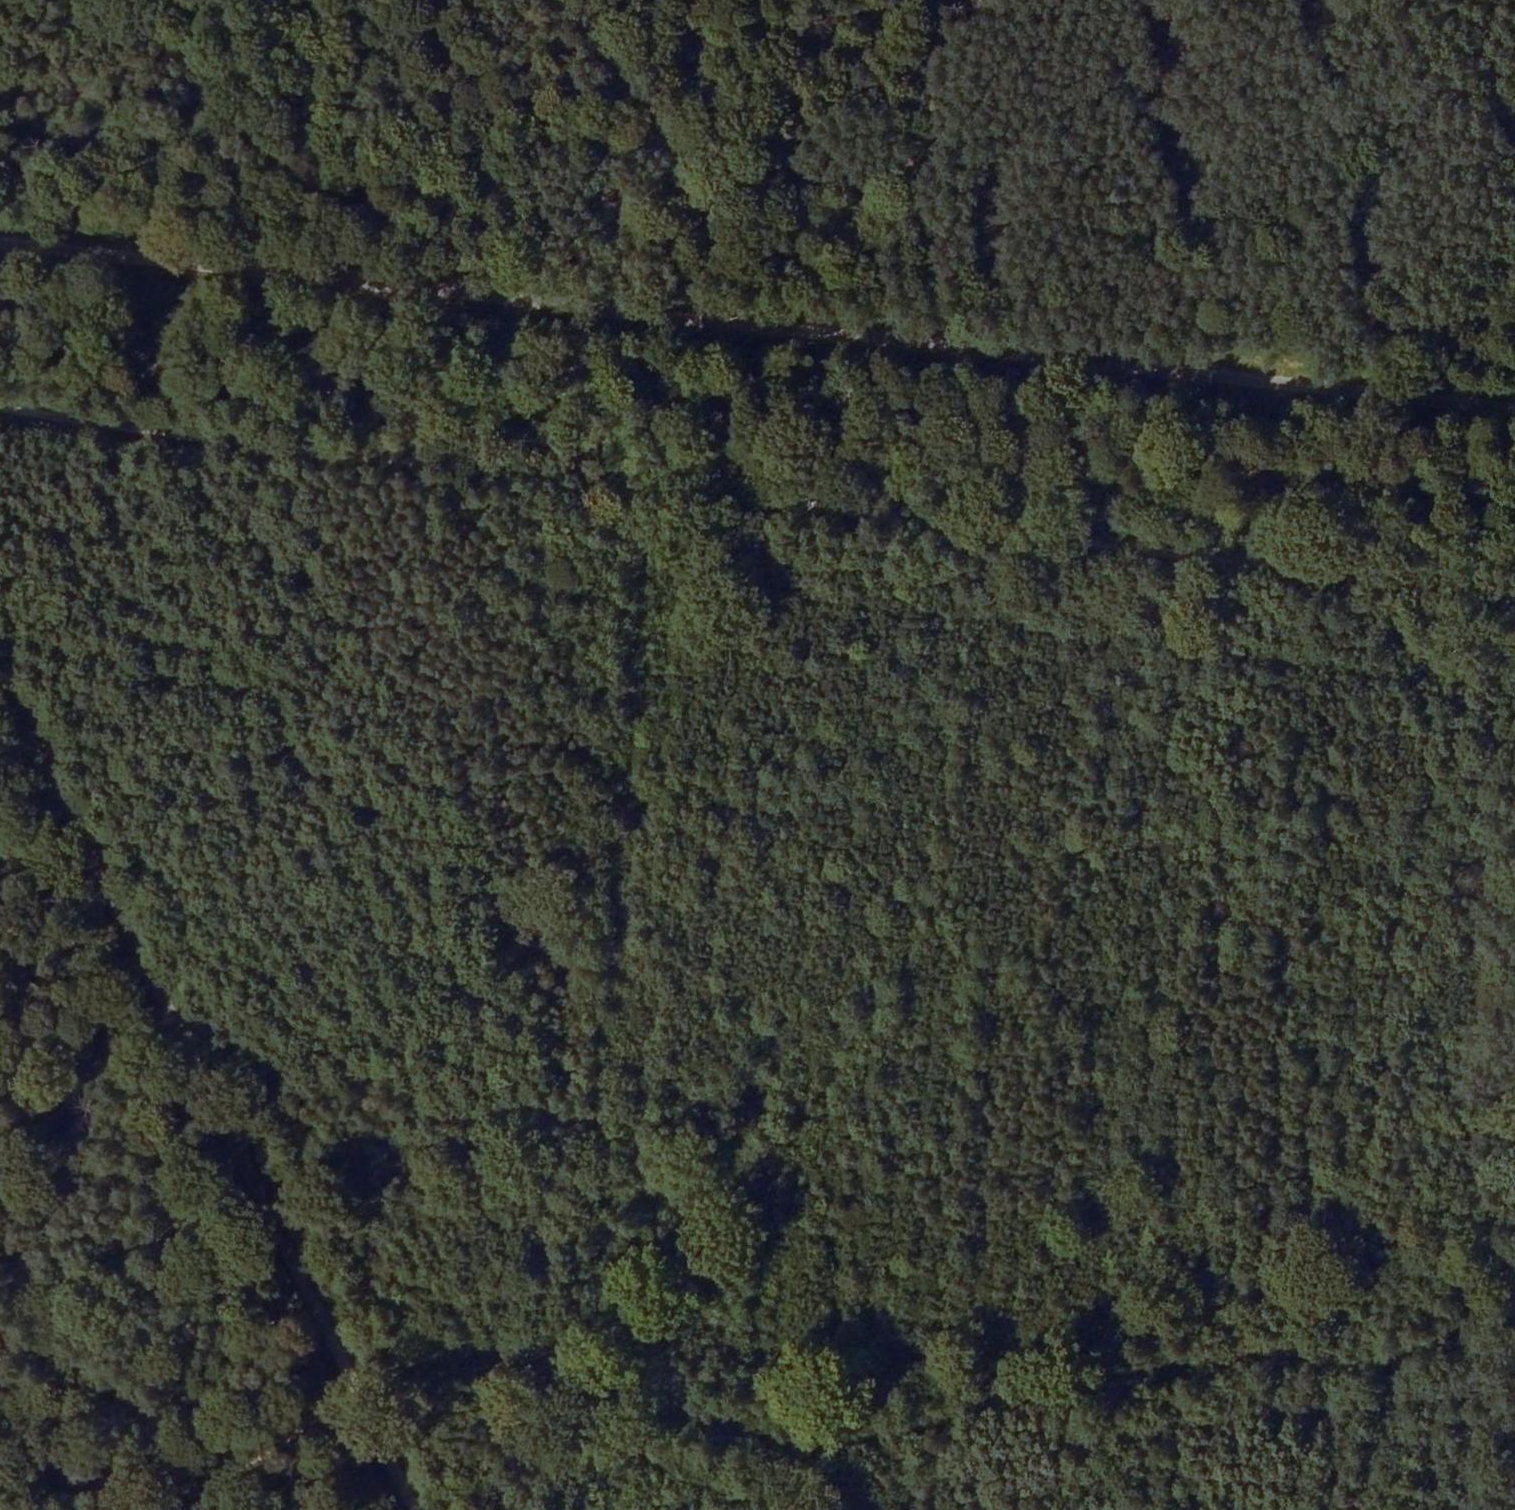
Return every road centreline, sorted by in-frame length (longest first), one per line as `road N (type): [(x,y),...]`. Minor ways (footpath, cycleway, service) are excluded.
road 1 (track): [(0,258),(1514,410)]
road 2 (track): [(0,627),(427,1509)]

